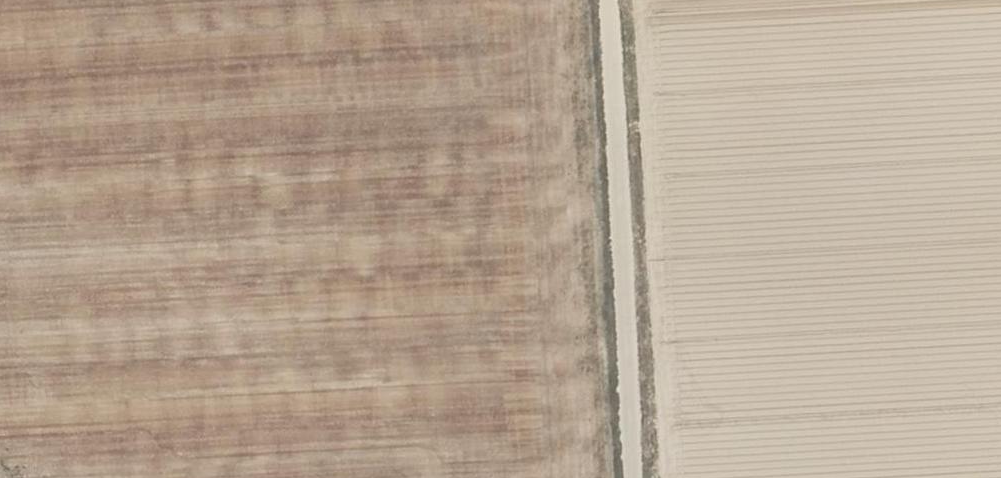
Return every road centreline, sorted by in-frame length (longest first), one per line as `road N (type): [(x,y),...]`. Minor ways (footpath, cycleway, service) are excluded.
road 1 (track): [(627,0),(650,477)]

